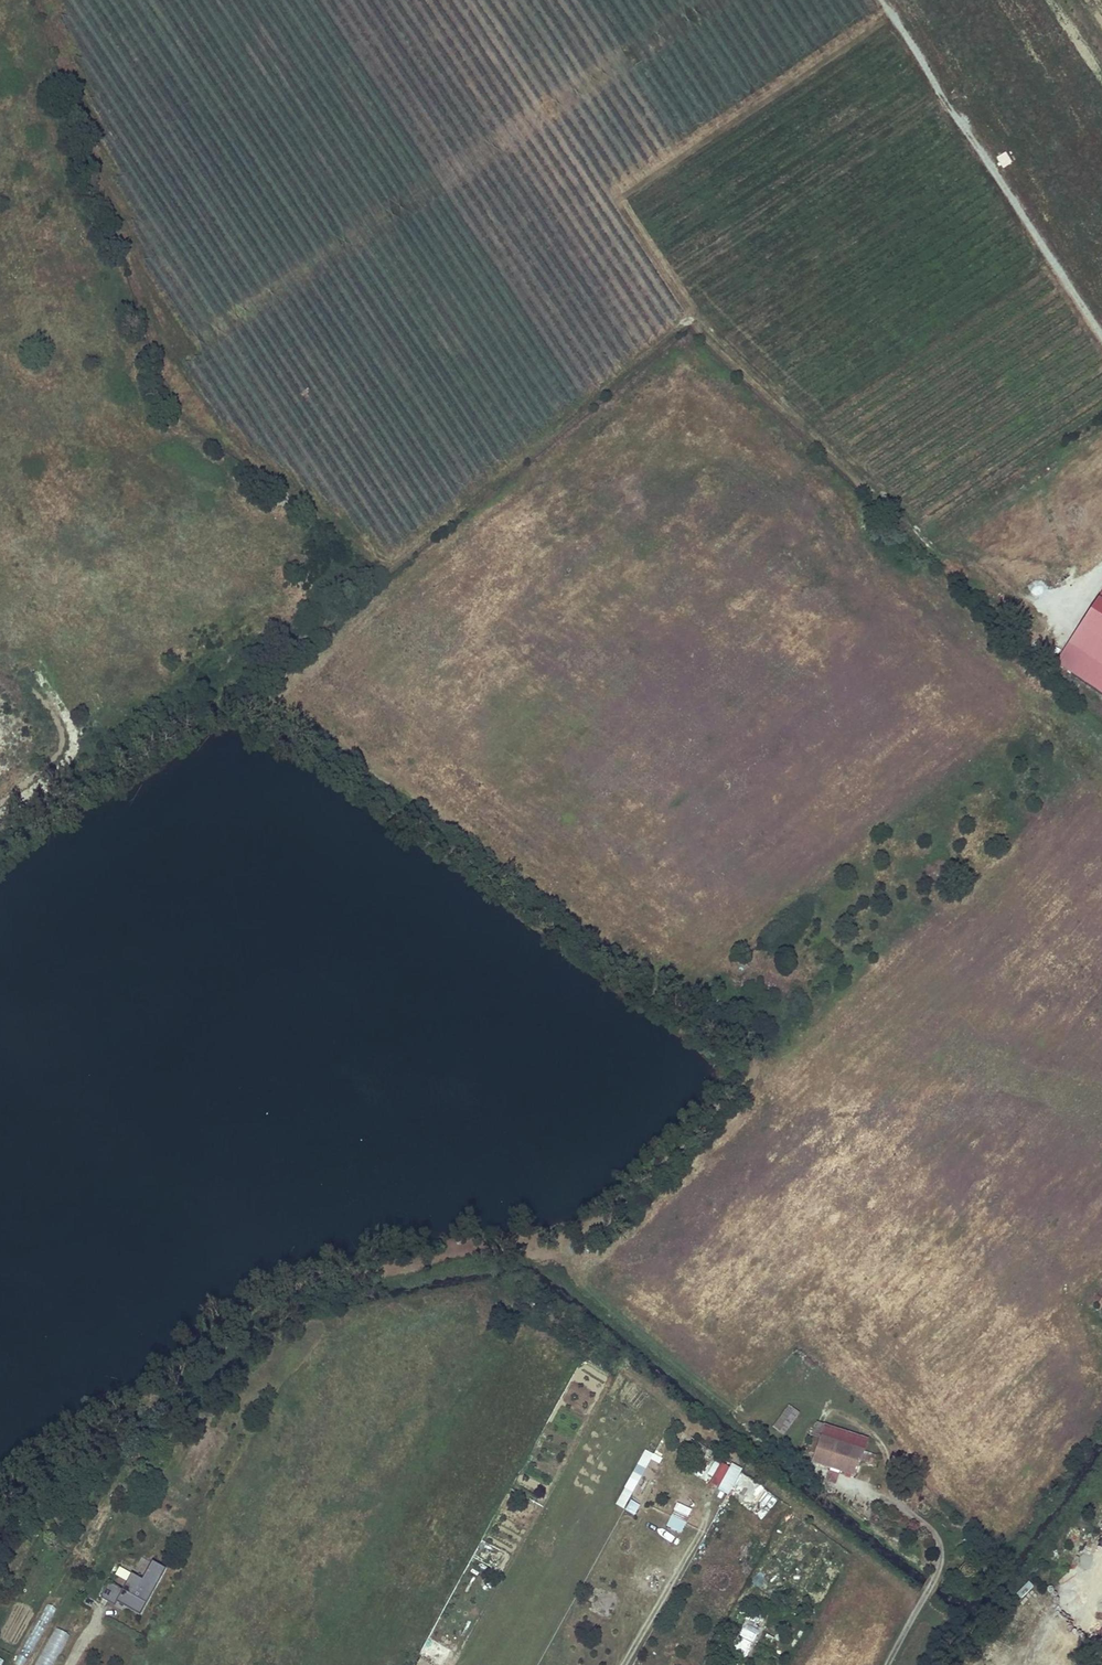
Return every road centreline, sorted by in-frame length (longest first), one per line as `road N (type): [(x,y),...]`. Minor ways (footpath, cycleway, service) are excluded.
road 1 (track): [(880,0),(946,103),(1101,2)]

